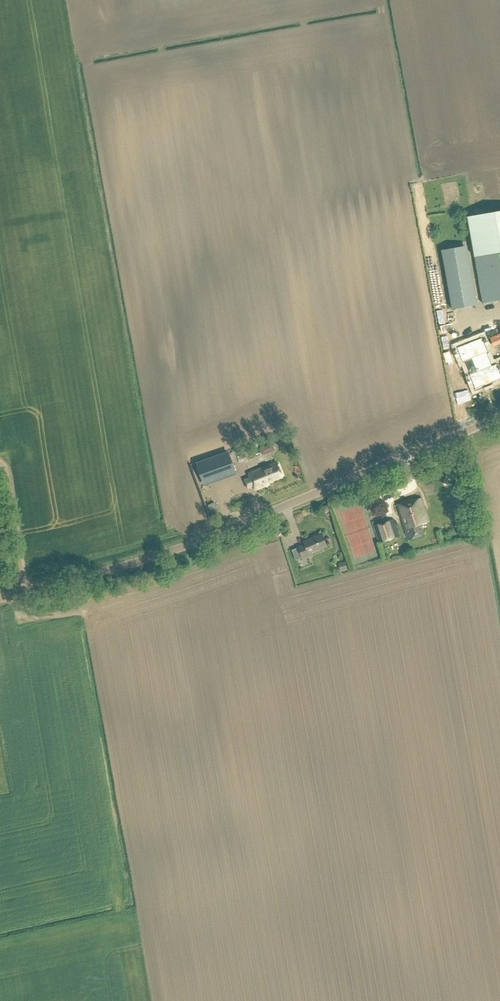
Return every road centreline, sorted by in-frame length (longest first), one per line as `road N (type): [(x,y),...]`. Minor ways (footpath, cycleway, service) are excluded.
road 1 (unclassified): [(0,599),(183,546),(499,417)]

